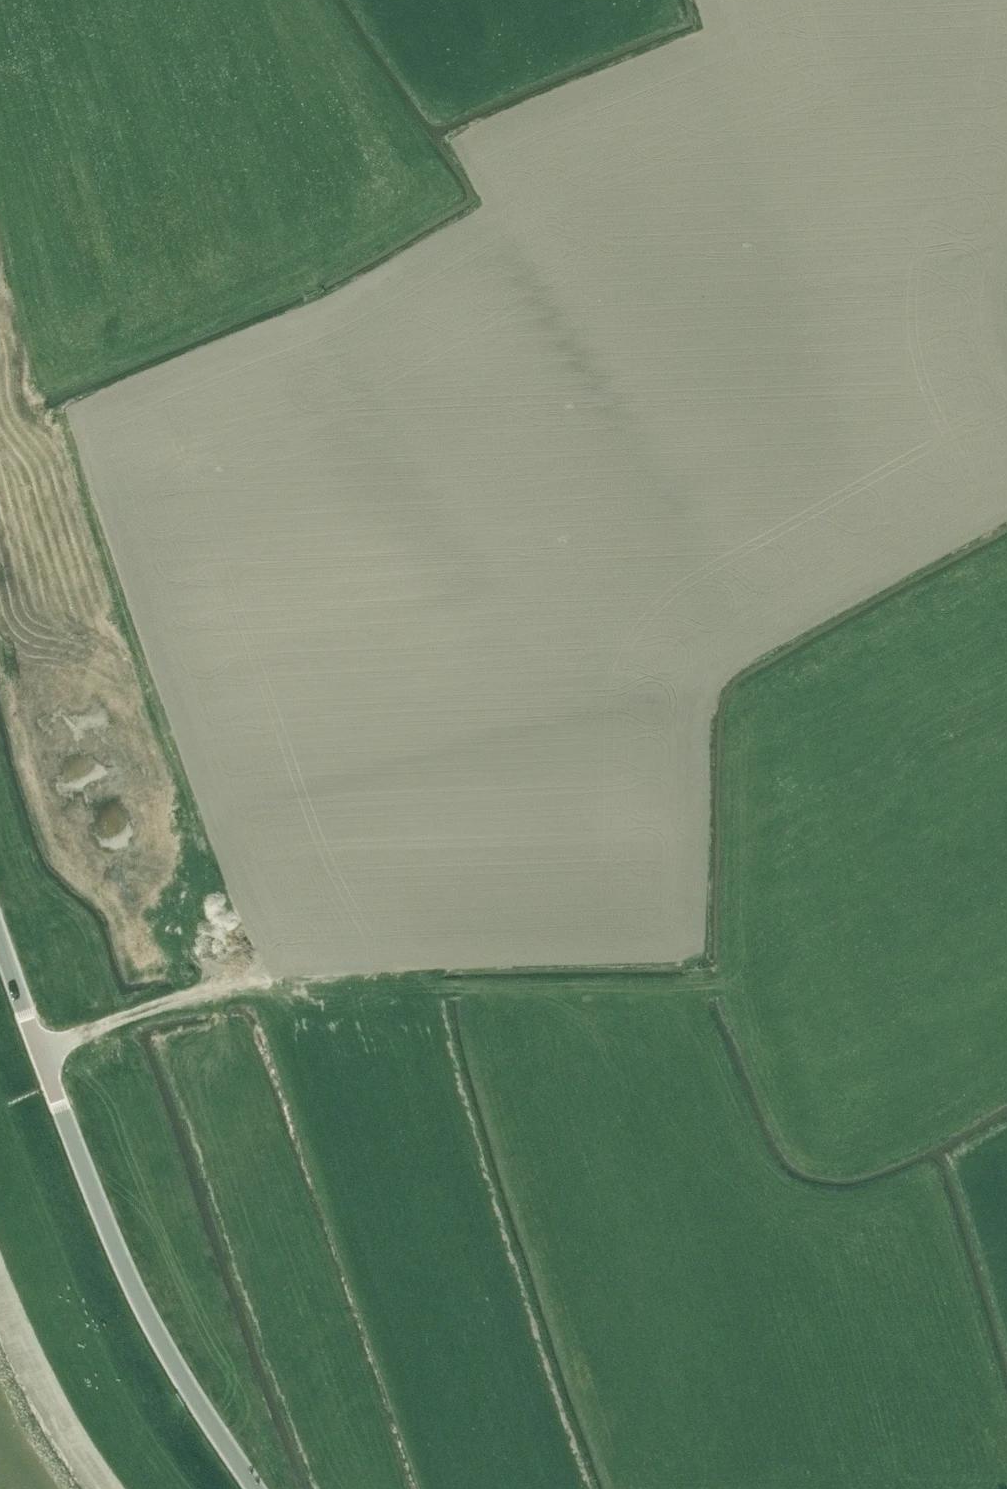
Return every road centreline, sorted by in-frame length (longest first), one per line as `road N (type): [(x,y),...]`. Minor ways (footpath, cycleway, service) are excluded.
road 1 (tertiary): [(255,1488),(174,1361),(113,1239),(0,936)]

